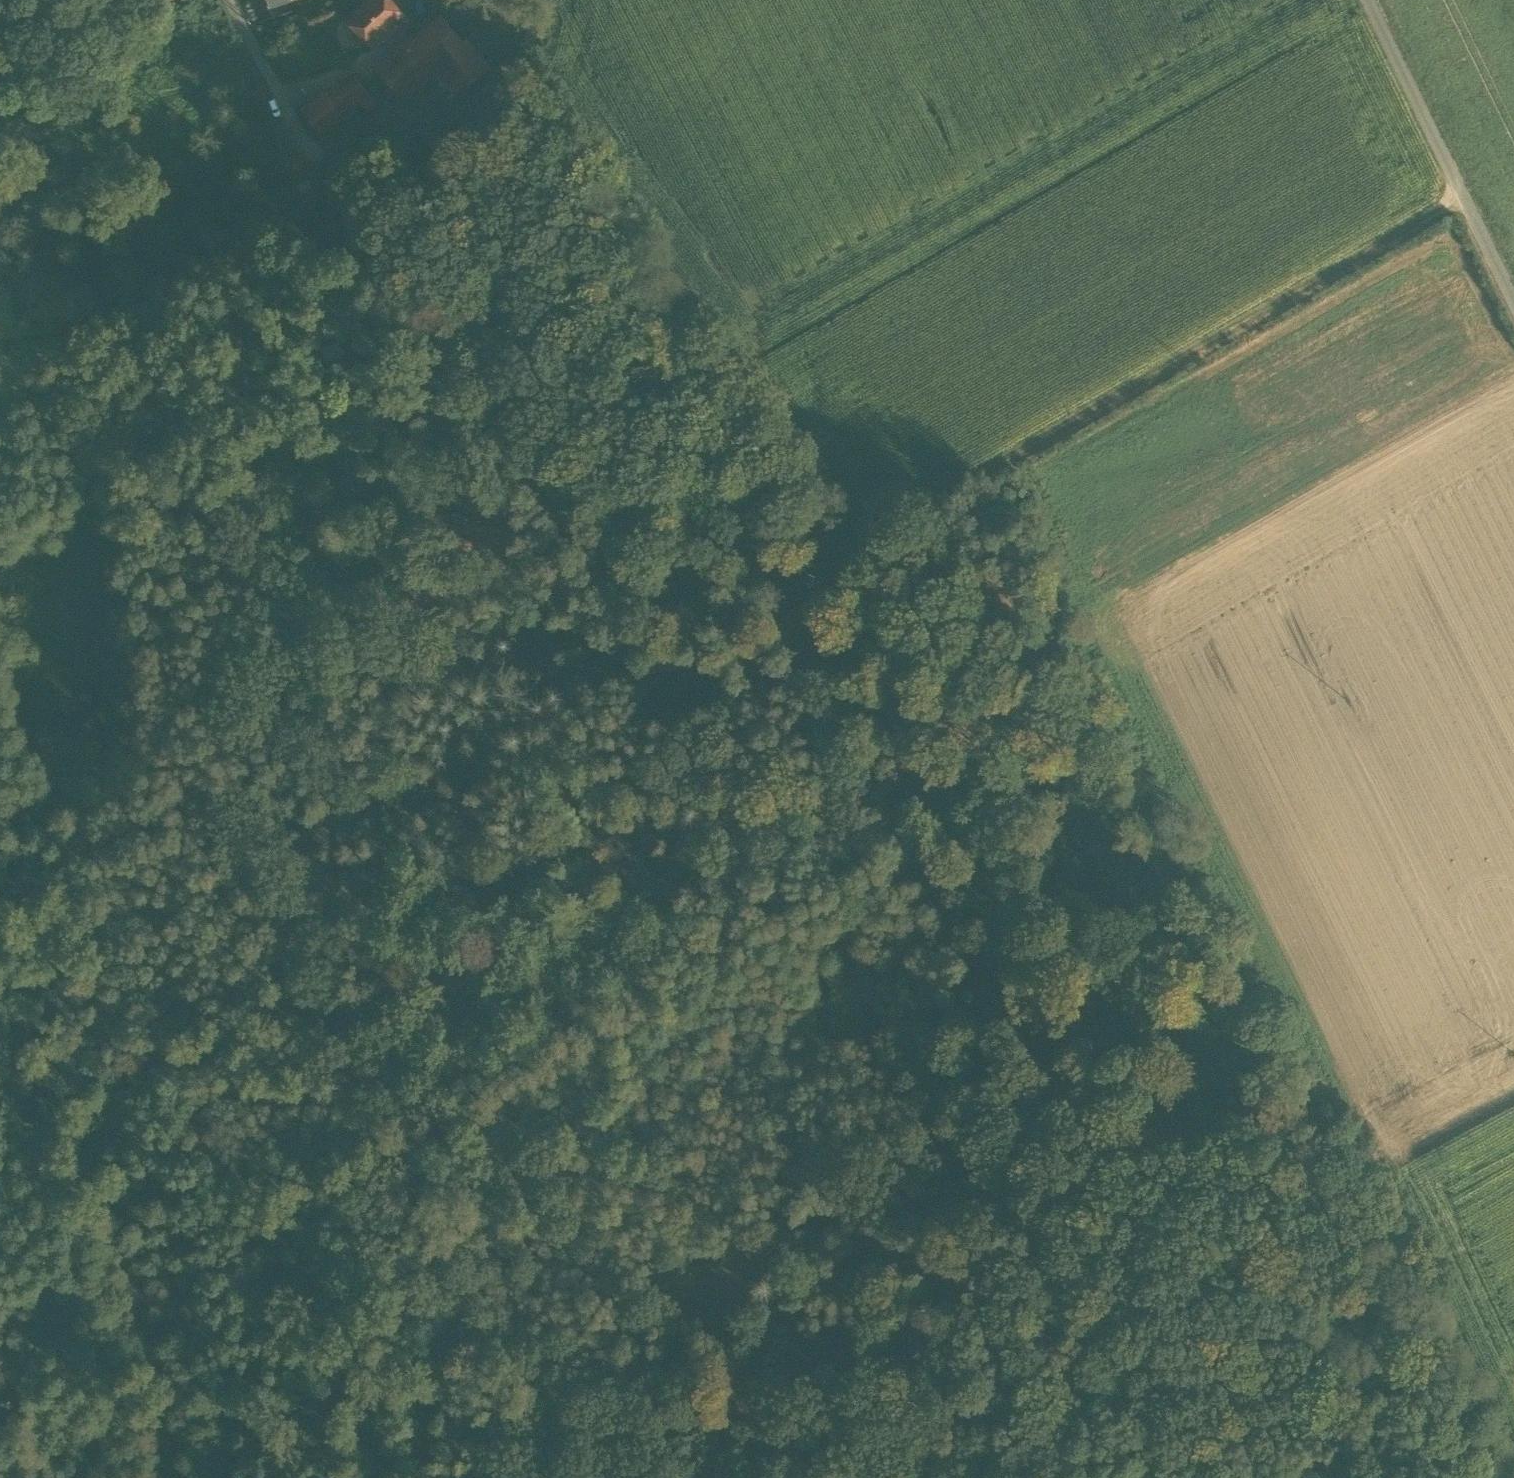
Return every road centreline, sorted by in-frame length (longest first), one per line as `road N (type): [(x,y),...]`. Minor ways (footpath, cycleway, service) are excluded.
road 1 (track): [(1462,193),(964,482),(922,499),(873,498),(563,425),(360,247),(311,149)]
road 2 (track): [(1367,0),(1513,300)]
road 3 (residential): [(311,149),(232,0)]

